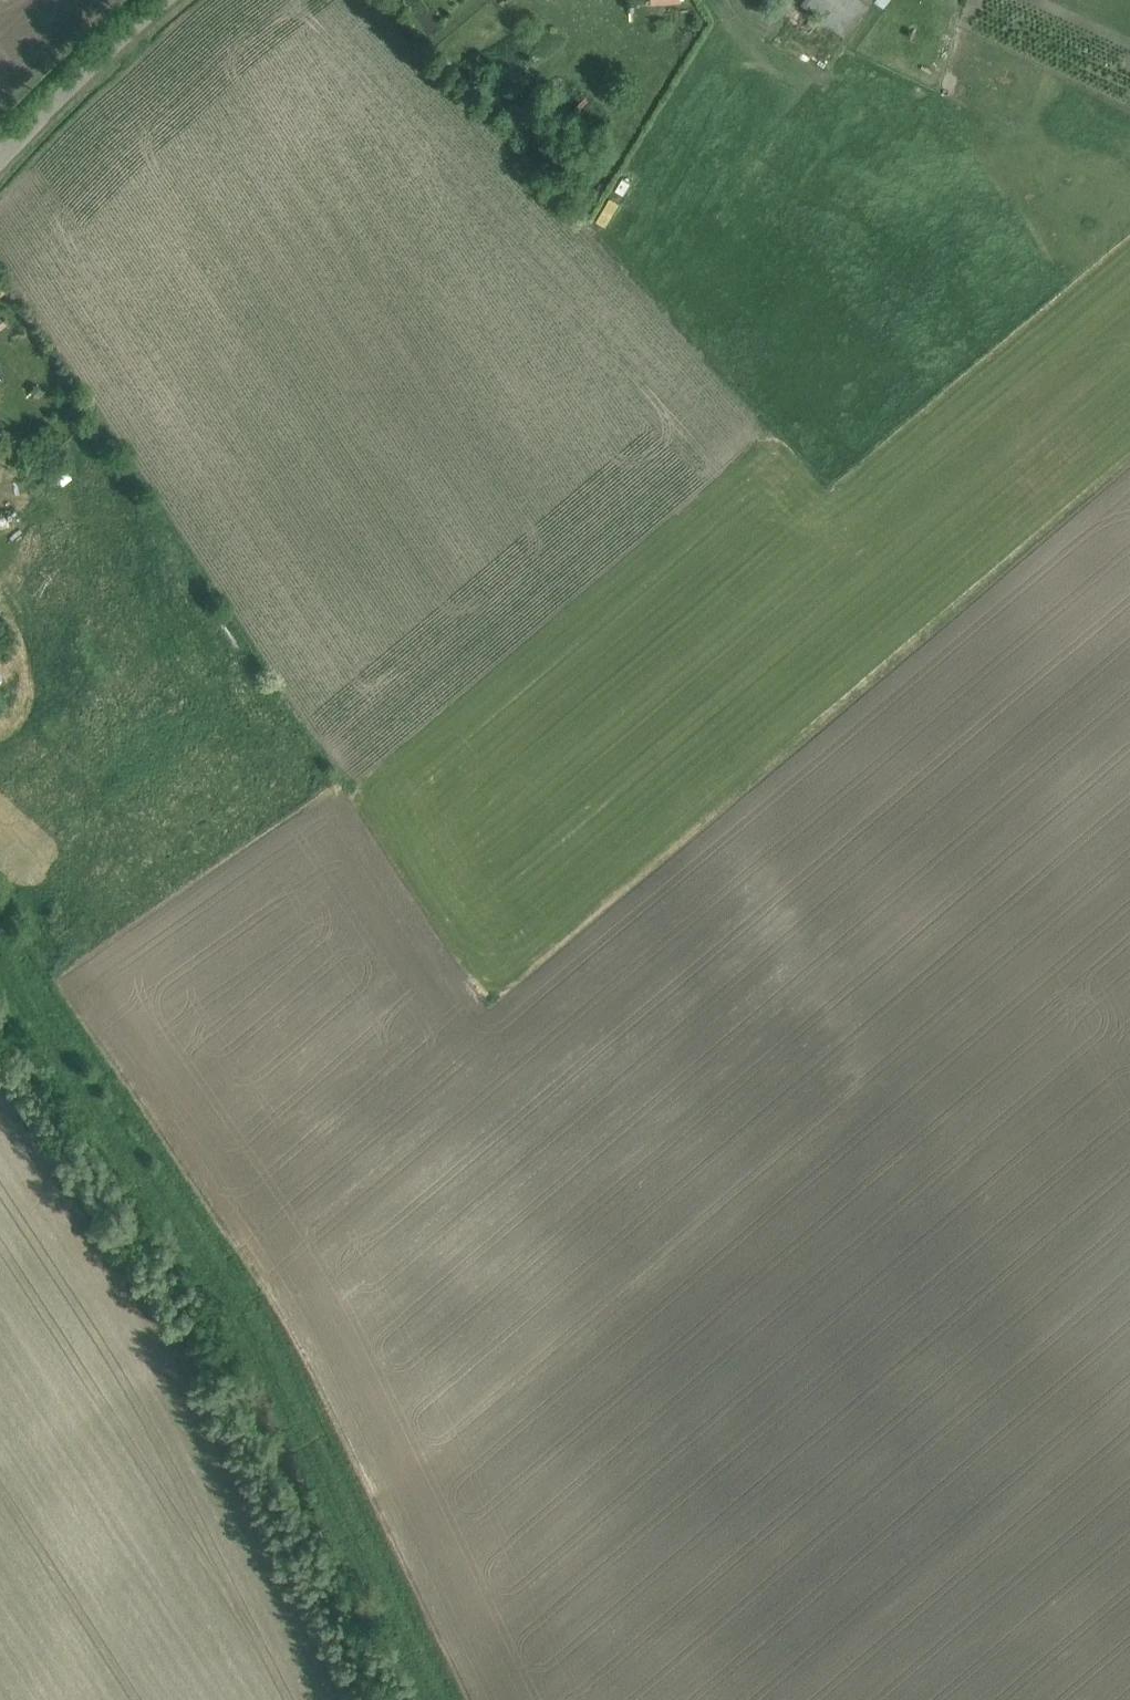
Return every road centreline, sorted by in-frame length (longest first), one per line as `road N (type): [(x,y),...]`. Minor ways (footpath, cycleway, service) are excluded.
road 1 (unclassified): [(181,0),(0,169)]

